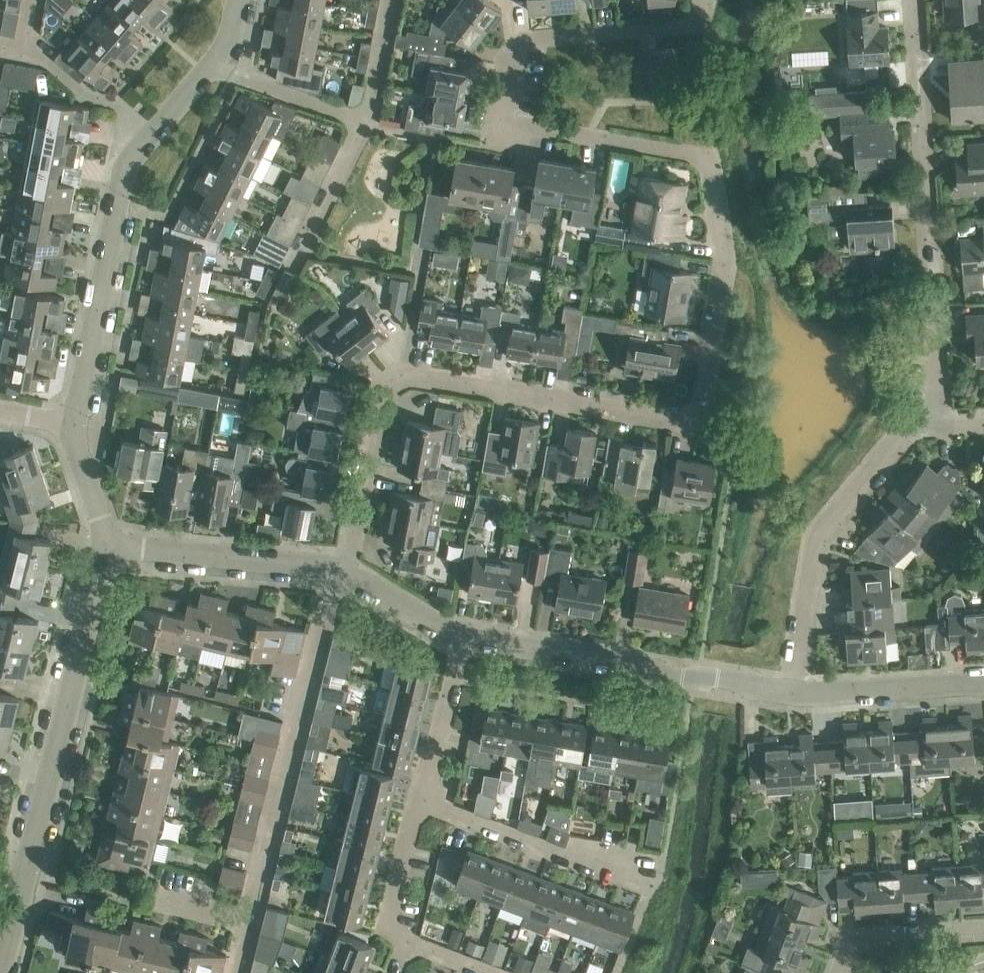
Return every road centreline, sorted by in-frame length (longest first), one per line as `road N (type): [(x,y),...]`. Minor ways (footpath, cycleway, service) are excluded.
road 1 (residential): [(340,571),(386,383),(421,376),(684,423),(697,413),(723,261),(705,156),(506,125),(501,111),(511,55),(530,38),(683,25),(696,21),(701,0)]
road 2 (residential): [(75,424),(123,182),(135,155),(228,46),(238,0)]
road 3 (residential): [(940,423),(911,0)]
road 4 (residential): [(790,691),(816,535),(908,426),(940,423)]
road 5 (residential): [(790,691),(464,638)]
road 6 (residential): [(30,864),(107,544)]
road 7 (residential): [(661,882),(418,802)]
road 8 (residential): [(340,571),(107,544)]
road 9 (residential): [(983,683),(790,691)]
road 10 (residential): [(418,802),(464,638)]
road 11 (residential): [(839,972),(851,941),(983,933)]
road 12 (residential): [(464,638),(340,571)]
road 13 (residential): [(395,934),(389,920),(418,802)]
road 14 (residential): [(107,544),(75,424)]

